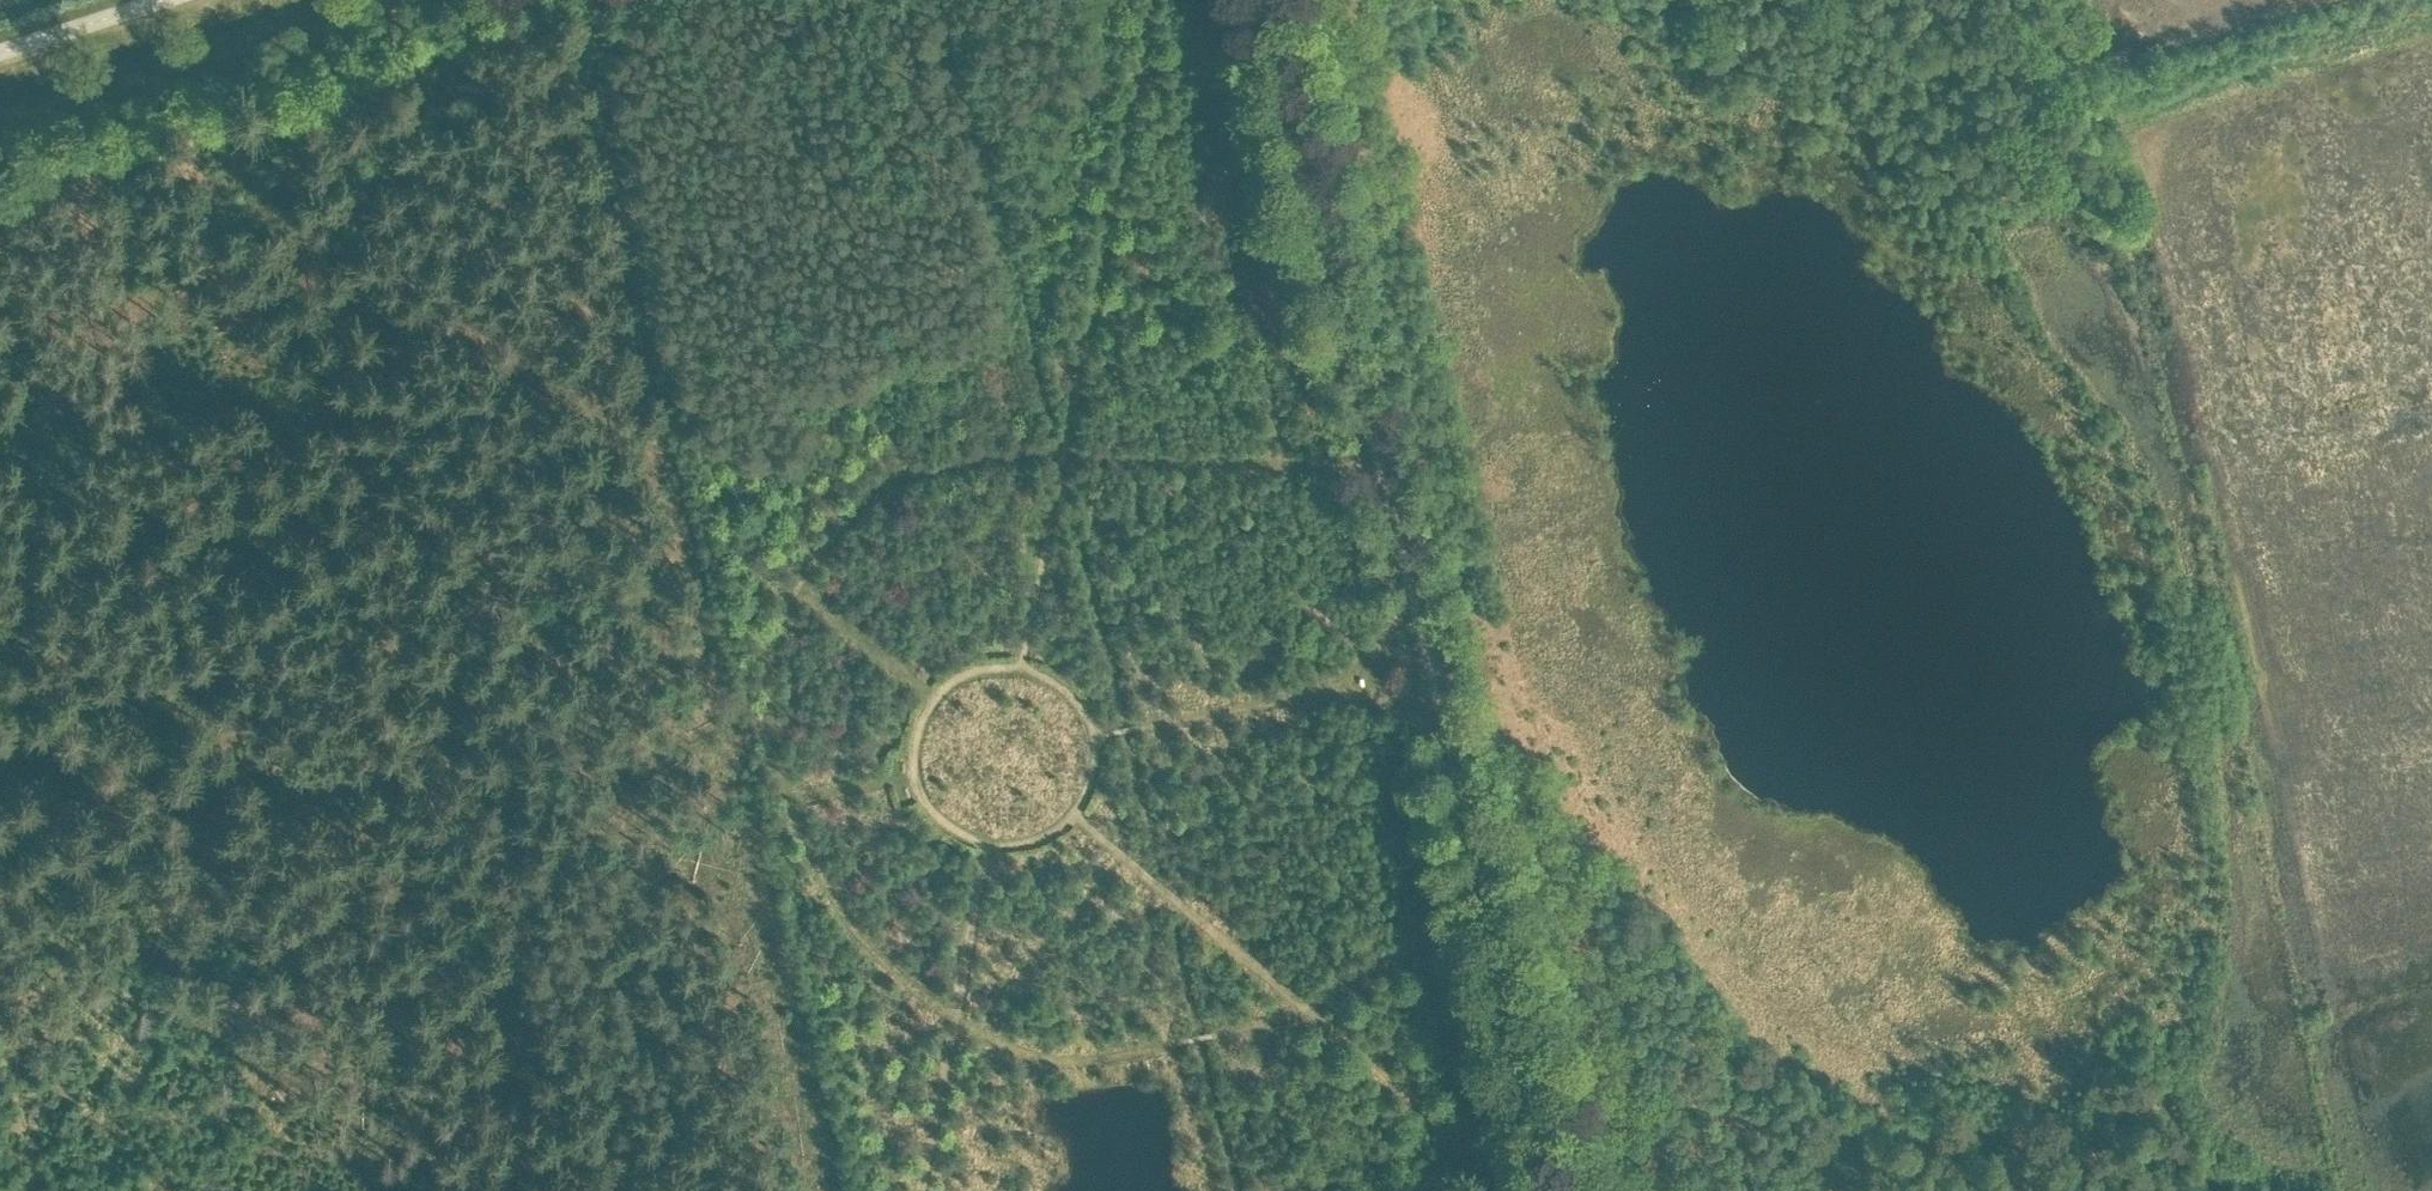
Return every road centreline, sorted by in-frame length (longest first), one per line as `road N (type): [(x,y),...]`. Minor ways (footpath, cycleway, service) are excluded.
road 1 (track): [(1557,1190),(1263,0)]
road 2 (unclassified): [(155,0),(0,50)]
road 3 (track): [(1533,1094),(1493,1105),(1420,1190)]

